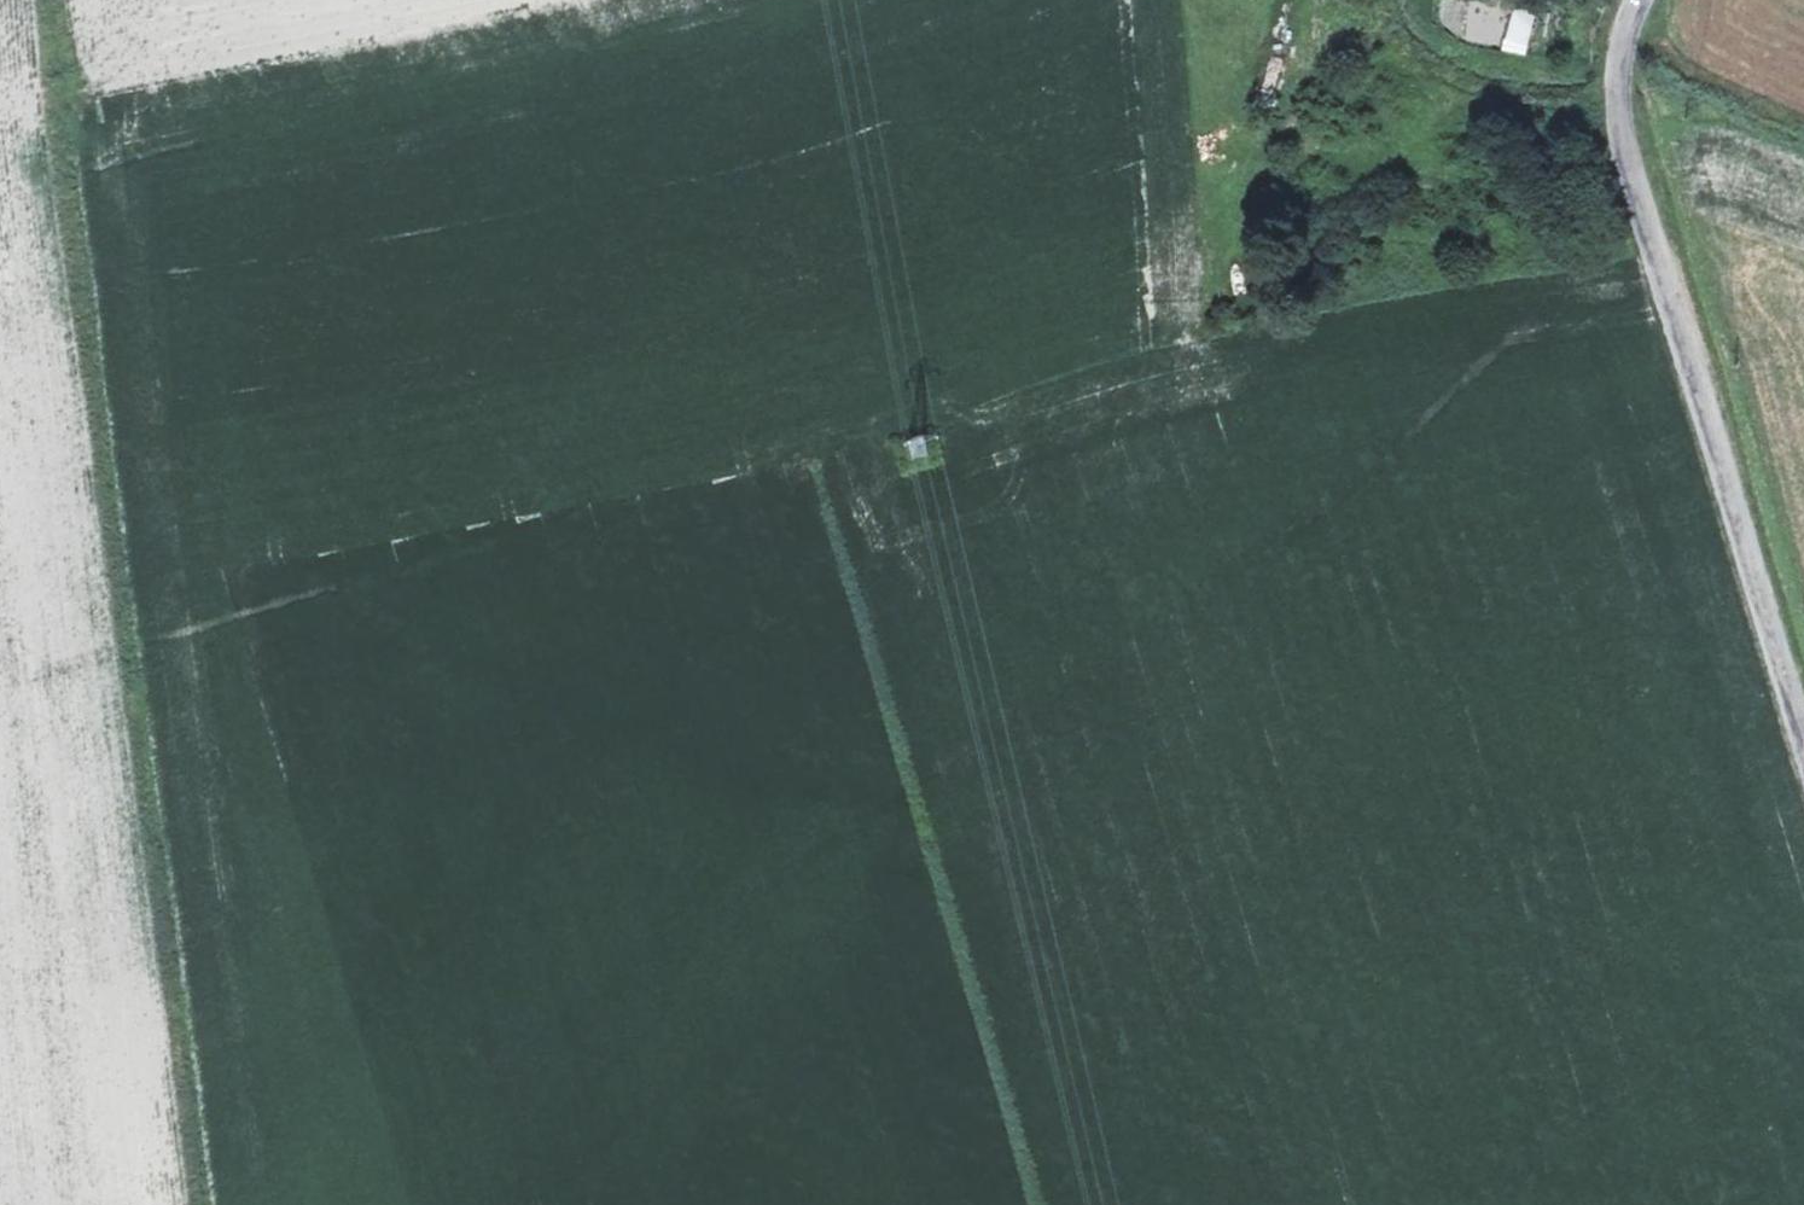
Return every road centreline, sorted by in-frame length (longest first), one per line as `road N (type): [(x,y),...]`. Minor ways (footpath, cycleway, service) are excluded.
road 1 (unclassified): [(1803,734),(1613,81),(1640,0)]

